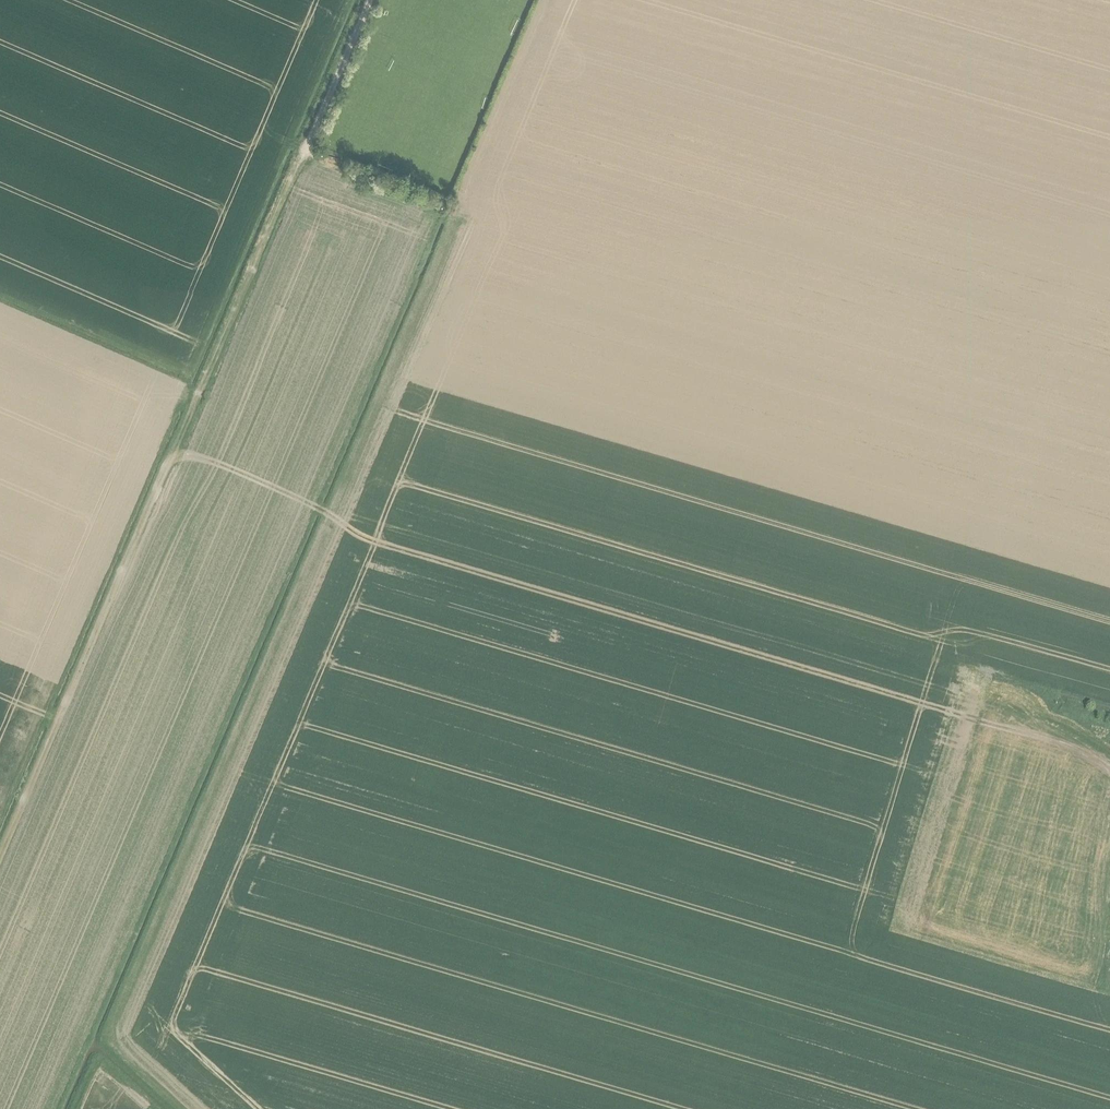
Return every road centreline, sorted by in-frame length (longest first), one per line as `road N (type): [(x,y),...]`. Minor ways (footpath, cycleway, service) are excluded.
road 1 (track): [(300,160),(0,865)]

